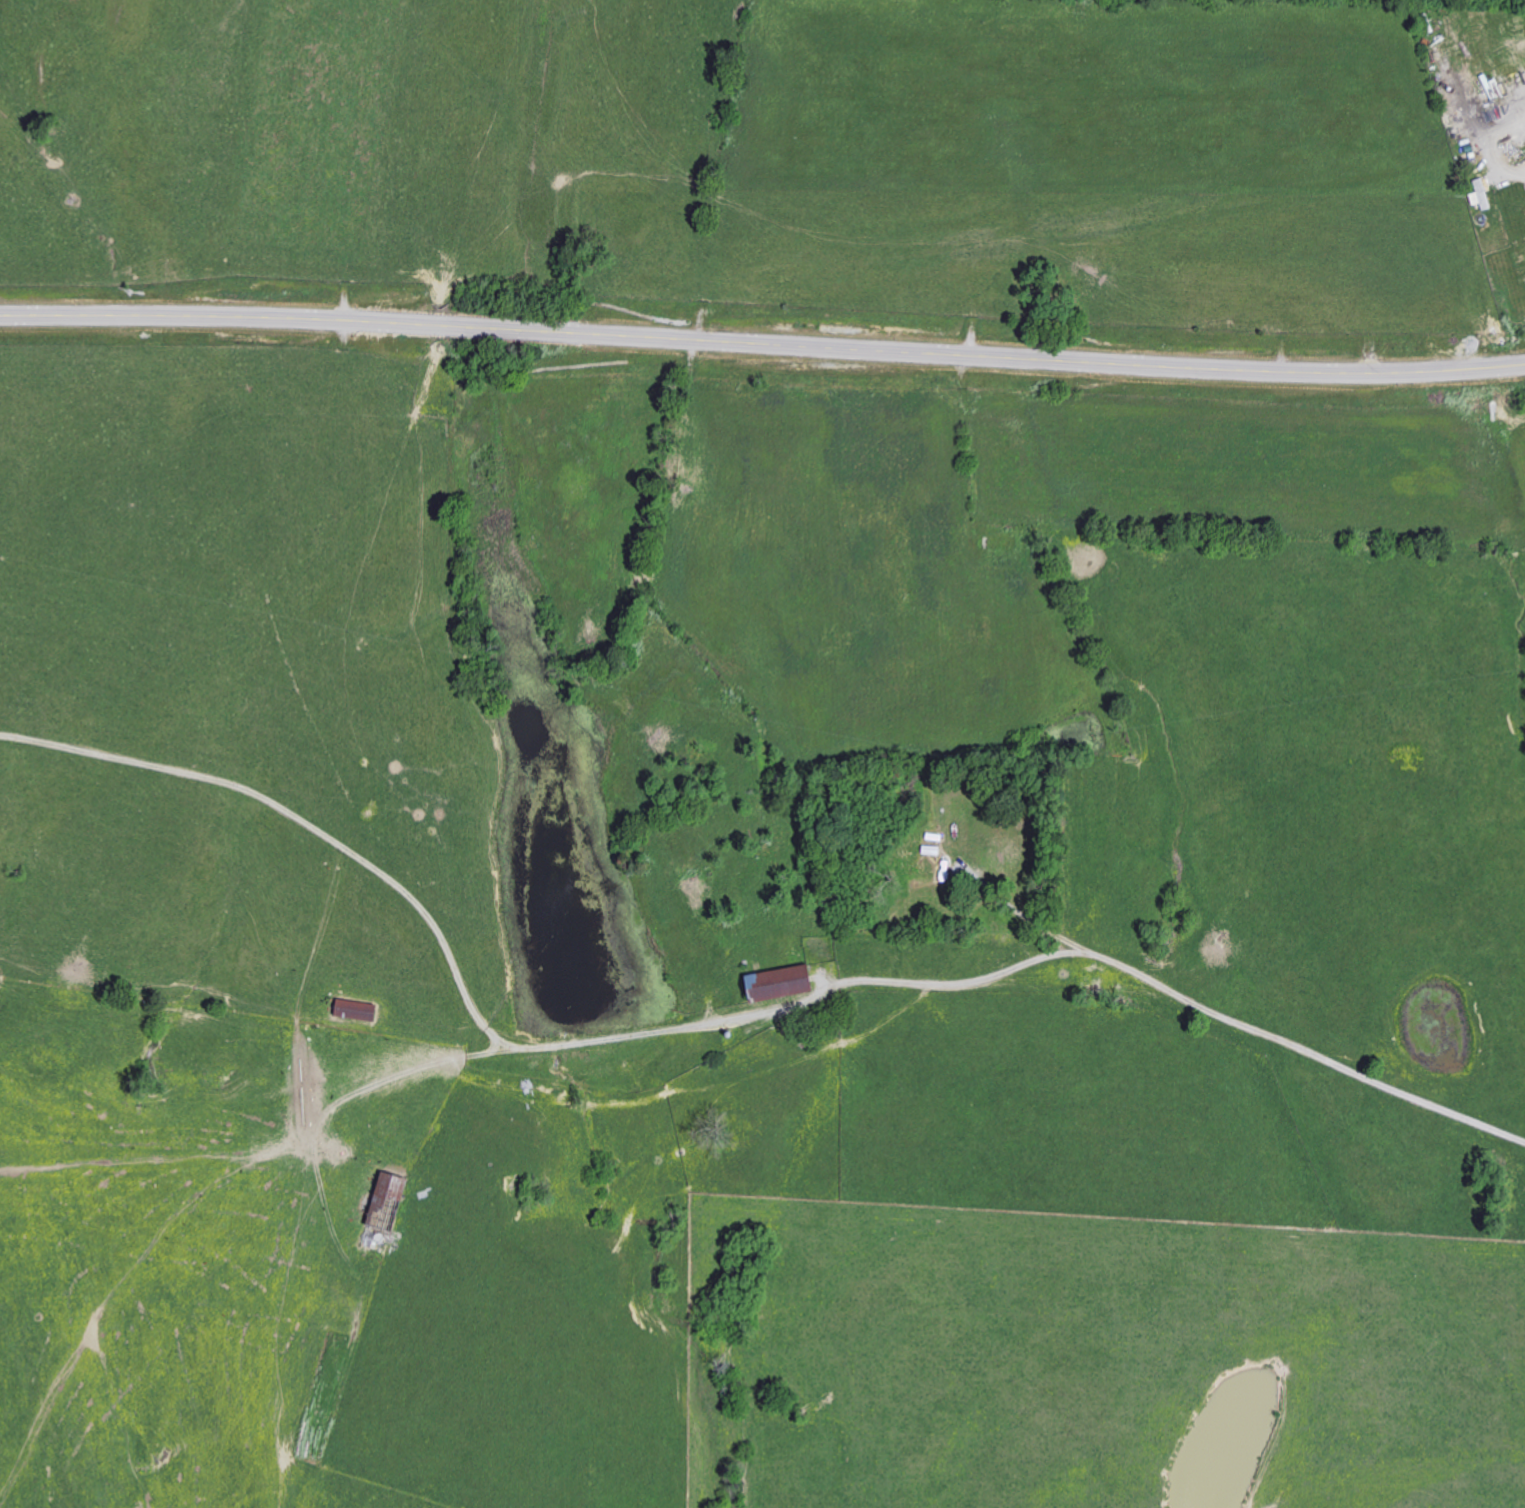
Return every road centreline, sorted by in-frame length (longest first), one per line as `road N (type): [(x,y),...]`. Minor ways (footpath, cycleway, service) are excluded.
road 1 (tertiary): [(1524,363),(1250,374),(388,325),(0,318)]

